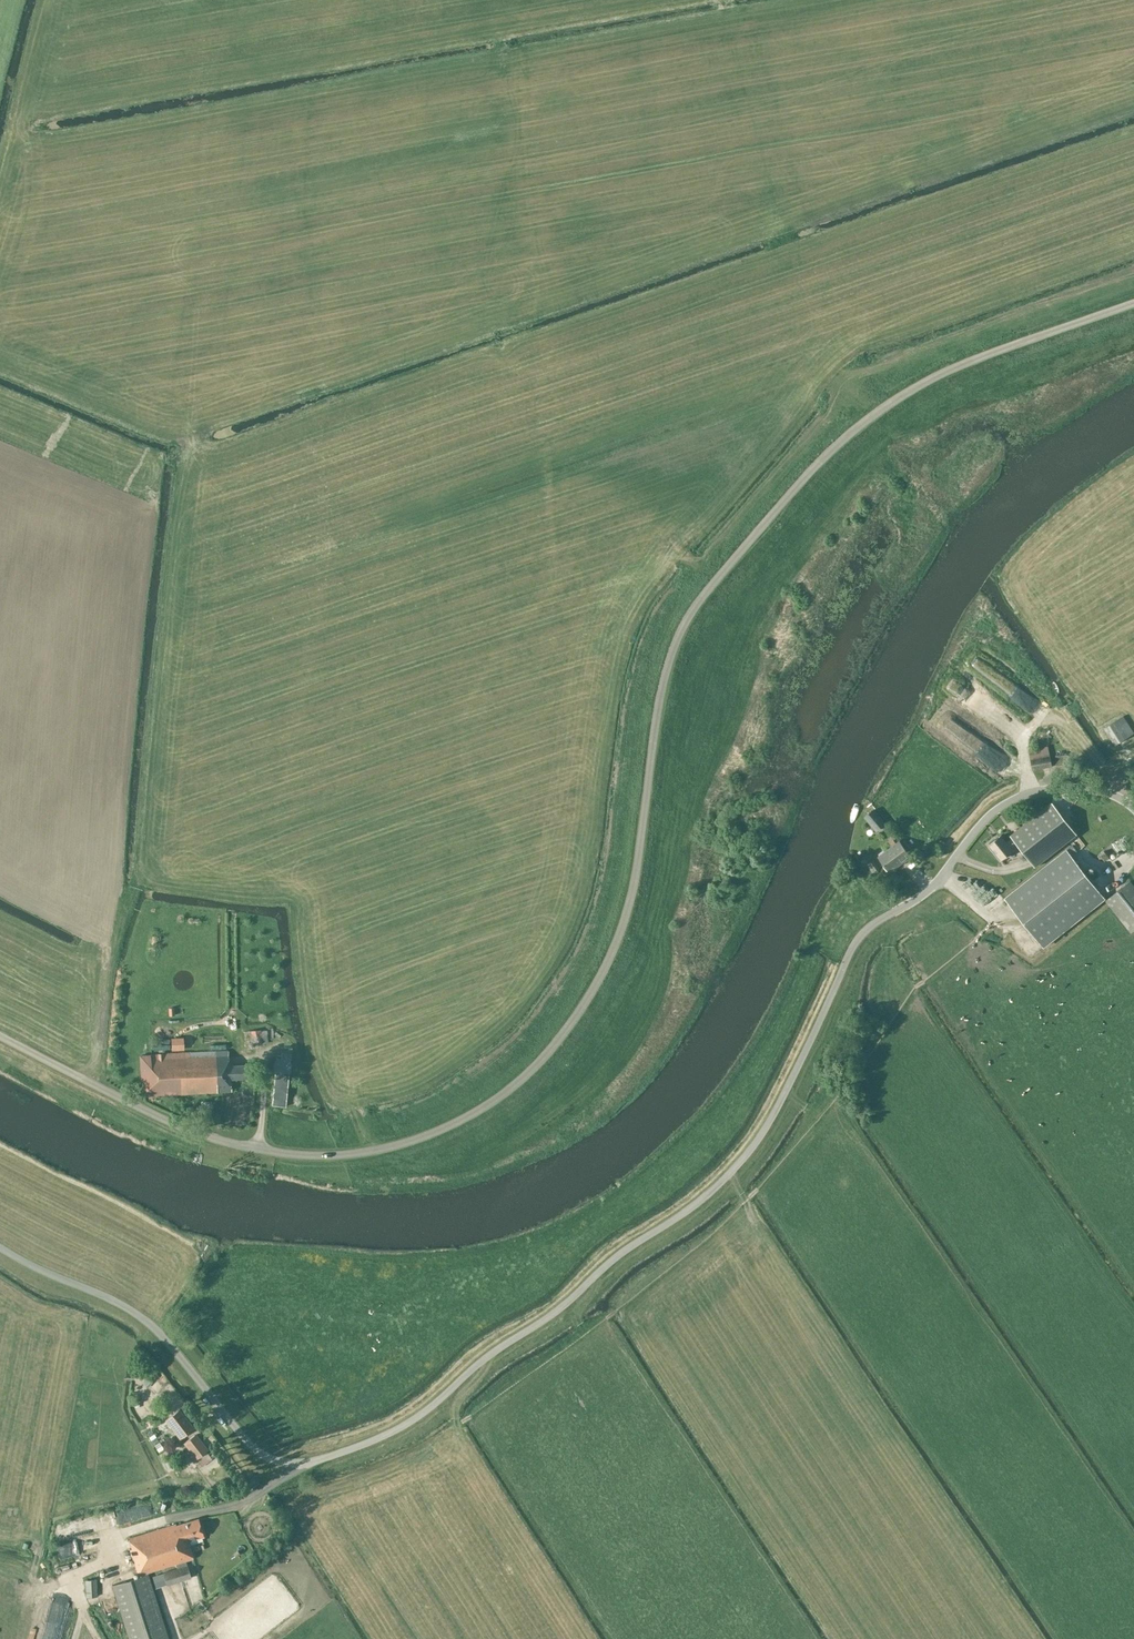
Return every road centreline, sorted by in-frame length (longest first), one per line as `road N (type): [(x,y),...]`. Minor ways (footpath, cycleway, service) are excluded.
road 1 (unclassified): [(0,1038),(160,1118),(256,1151),(366,1155),(423,1140),(484,1109),(553,1048),(611,955),(638,865),(661,693),(676,642),(715,581),(829,454),(899,399),(963,365),(1133,305)]
road 2 (unclassified): [(0,1249),(138,1317),(256,1452),(287,1463),(336,1457),(416,1419),(734,1172),(781,1102),(851,948),(873,924),(929,889),(991,814),(1027,794),(1067,789),(1109,793),(1133,808)]

